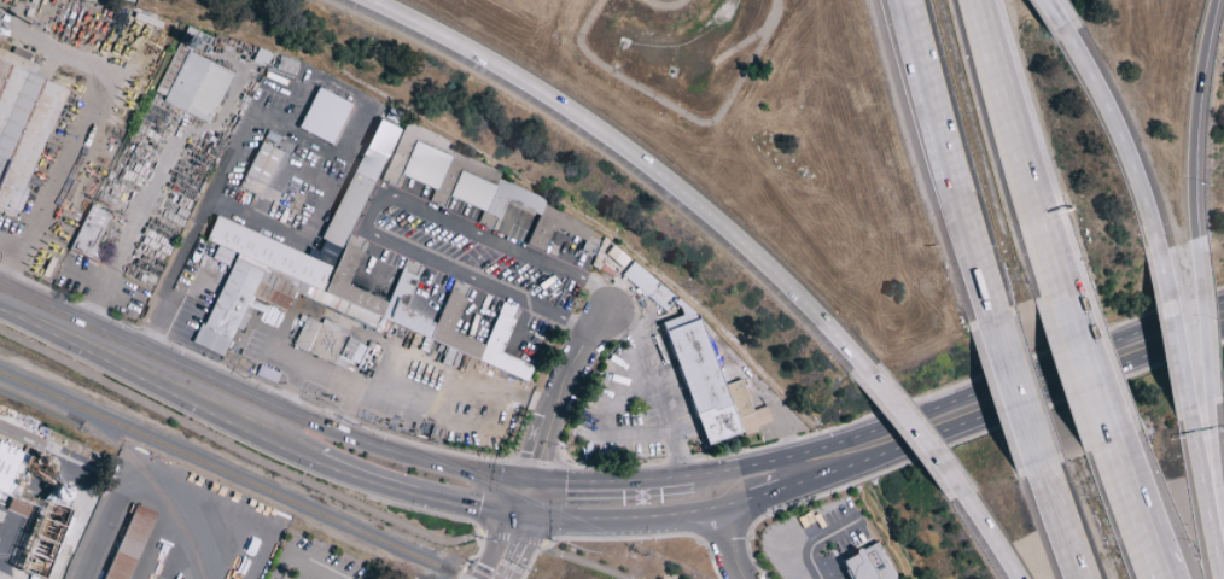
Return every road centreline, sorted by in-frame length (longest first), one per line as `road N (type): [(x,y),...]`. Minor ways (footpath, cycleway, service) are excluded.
road 1 (motorway): [(368,0),(548,98),(640,163),(786,286),(870,374)]
road 2 (primary): [(1223,324),(827,469)]
road 3 (primary): [(530,486),(187,382)]
road 4 (motorway): [(903,0),(997,326)]
road 5 (motorway): [(1067,299),(977,0)]
road 6 (tertiary): [(490,578),(601,312)]
road 7 (motorway): [(1161,257),(1107,109),(1062,30)]
road 8 (motorway): [(1196,240),(1197,98),(1216,0)]
road 9 (primary): [(515,517),(723,517)]
road 10 (primary): [(319,455),(515,517)]
road 11 (primary): [(187,382),(0,301)]
road 12 (motorway): [(1223,574),(1190,409)]
road 13 (primary): [(693,473),(530,486)]
road 14 (motorway): [(1212,402),(1196,240)]
road 15 (motorway): [(870,374),(964,497)]
road 16 (motorway): [(1190,409),(1161,257)]
road 17 (motorway): [(997,326),(1044,472)]
road 18 (primary): [(187,382),(319,455)]
road 19 (motorway): [(1114,441),(1067,299)]
road 20 (motorway): [(1223,541),(1212,402)]
road 21 (primary): [(827,469),(789,461),(693,473)]
road 22 (motorway): [(1154,555),(1114,441)]

